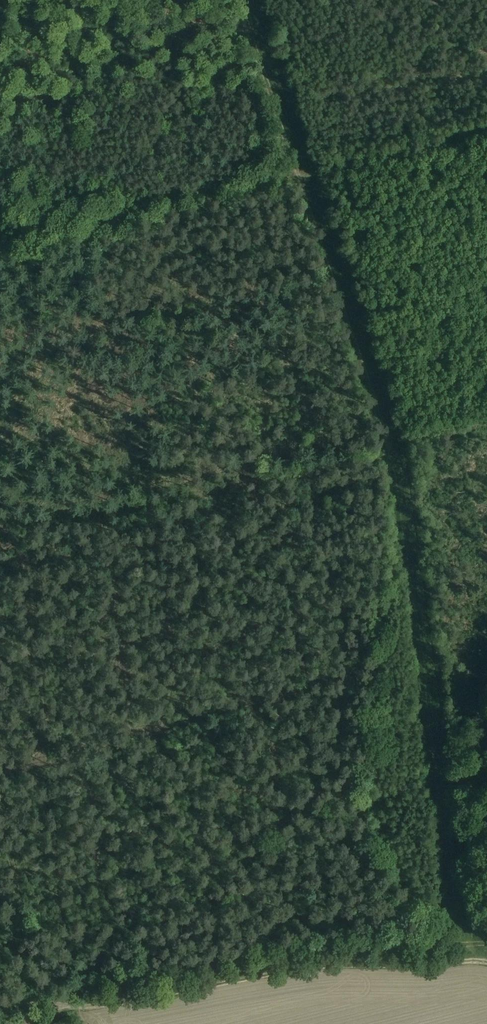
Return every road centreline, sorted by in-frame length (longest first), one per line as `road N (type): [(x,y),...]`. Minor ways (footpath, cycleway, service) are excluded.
road 1 (track): [(238,0),(389,448)]
road 2 (track): [(72,990),(113,994),(330,957),(486,957)]
road 3 (track): [(429,942),(276,932),(72,990)]
road 4 (track): [(300,179),(0,262)]

